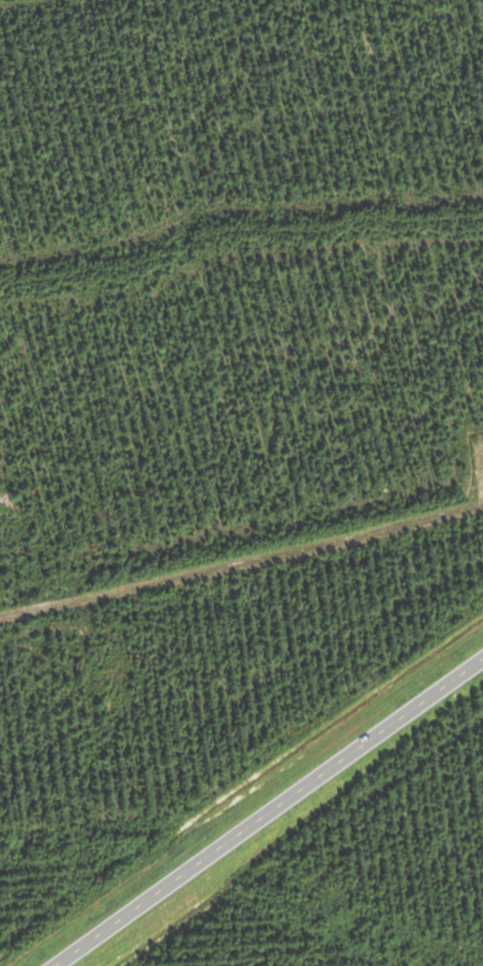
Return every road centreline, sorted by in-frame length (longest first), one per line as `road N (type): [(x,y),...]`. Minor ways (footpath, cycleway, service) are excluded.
road 1 (secondary): [(55,965),(482,658)]
road 2 (track): [(0,587),(482,494)]

